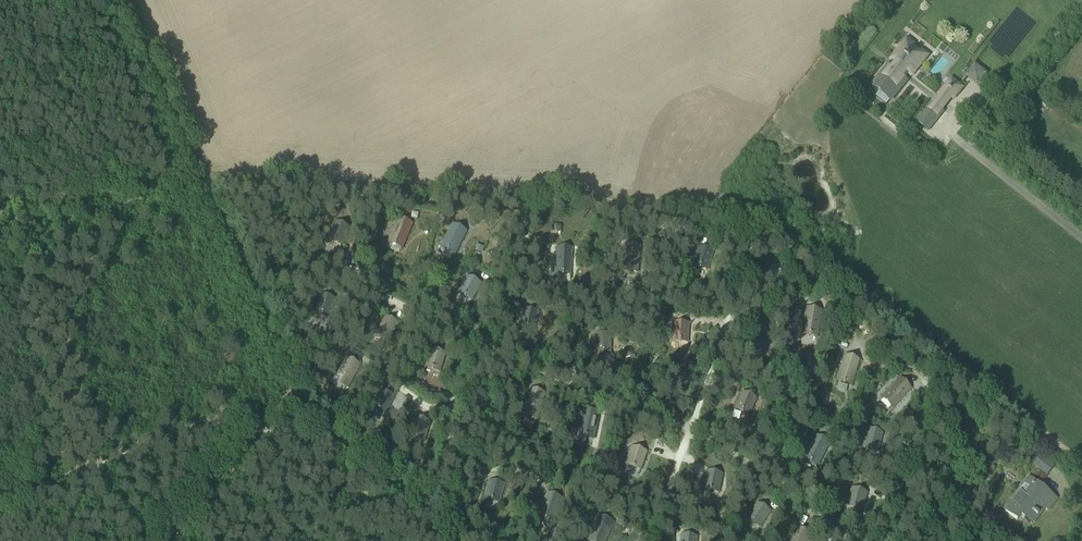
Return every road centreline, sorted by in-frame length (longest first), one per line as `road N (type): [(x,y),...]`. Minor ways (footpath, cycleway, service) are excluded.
road 1 (track): [(1081,461),(758,219),(202,181)]
road 2 (track): [(123,0),(278,350),(290,404)]
road 3 (track): [(0,510),(290,404)]
road 4 (track): [(290,404),(156,540)]
road 5 (track): [(290,404),(387,478)]

